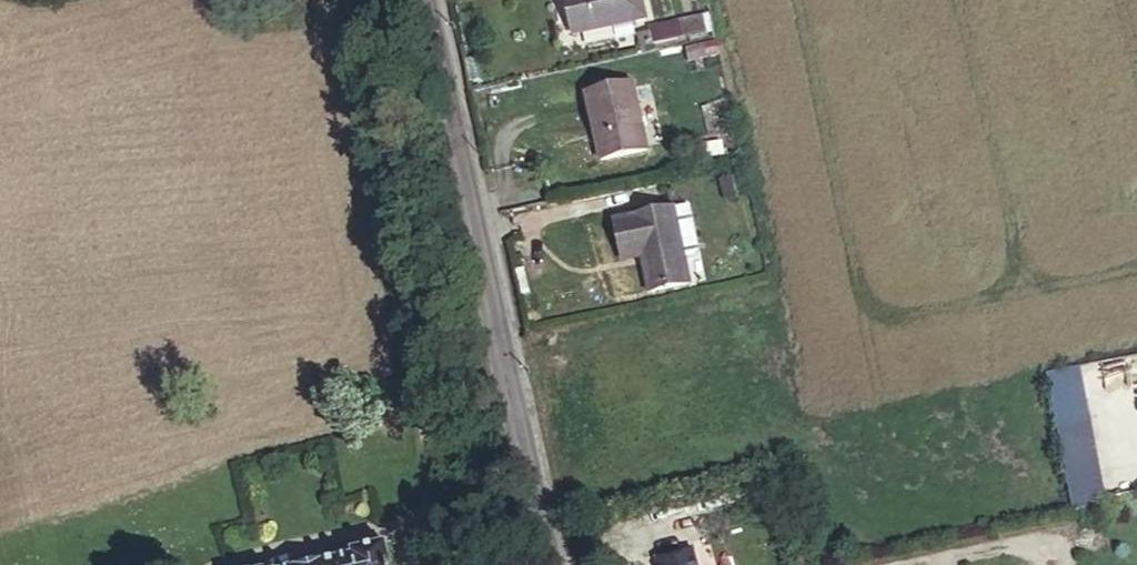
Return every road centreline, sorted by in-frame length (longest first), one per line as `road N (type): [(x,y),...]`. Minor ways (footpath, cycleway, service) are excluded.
road 1 (tertiary): [(431,0),(552,564)]

